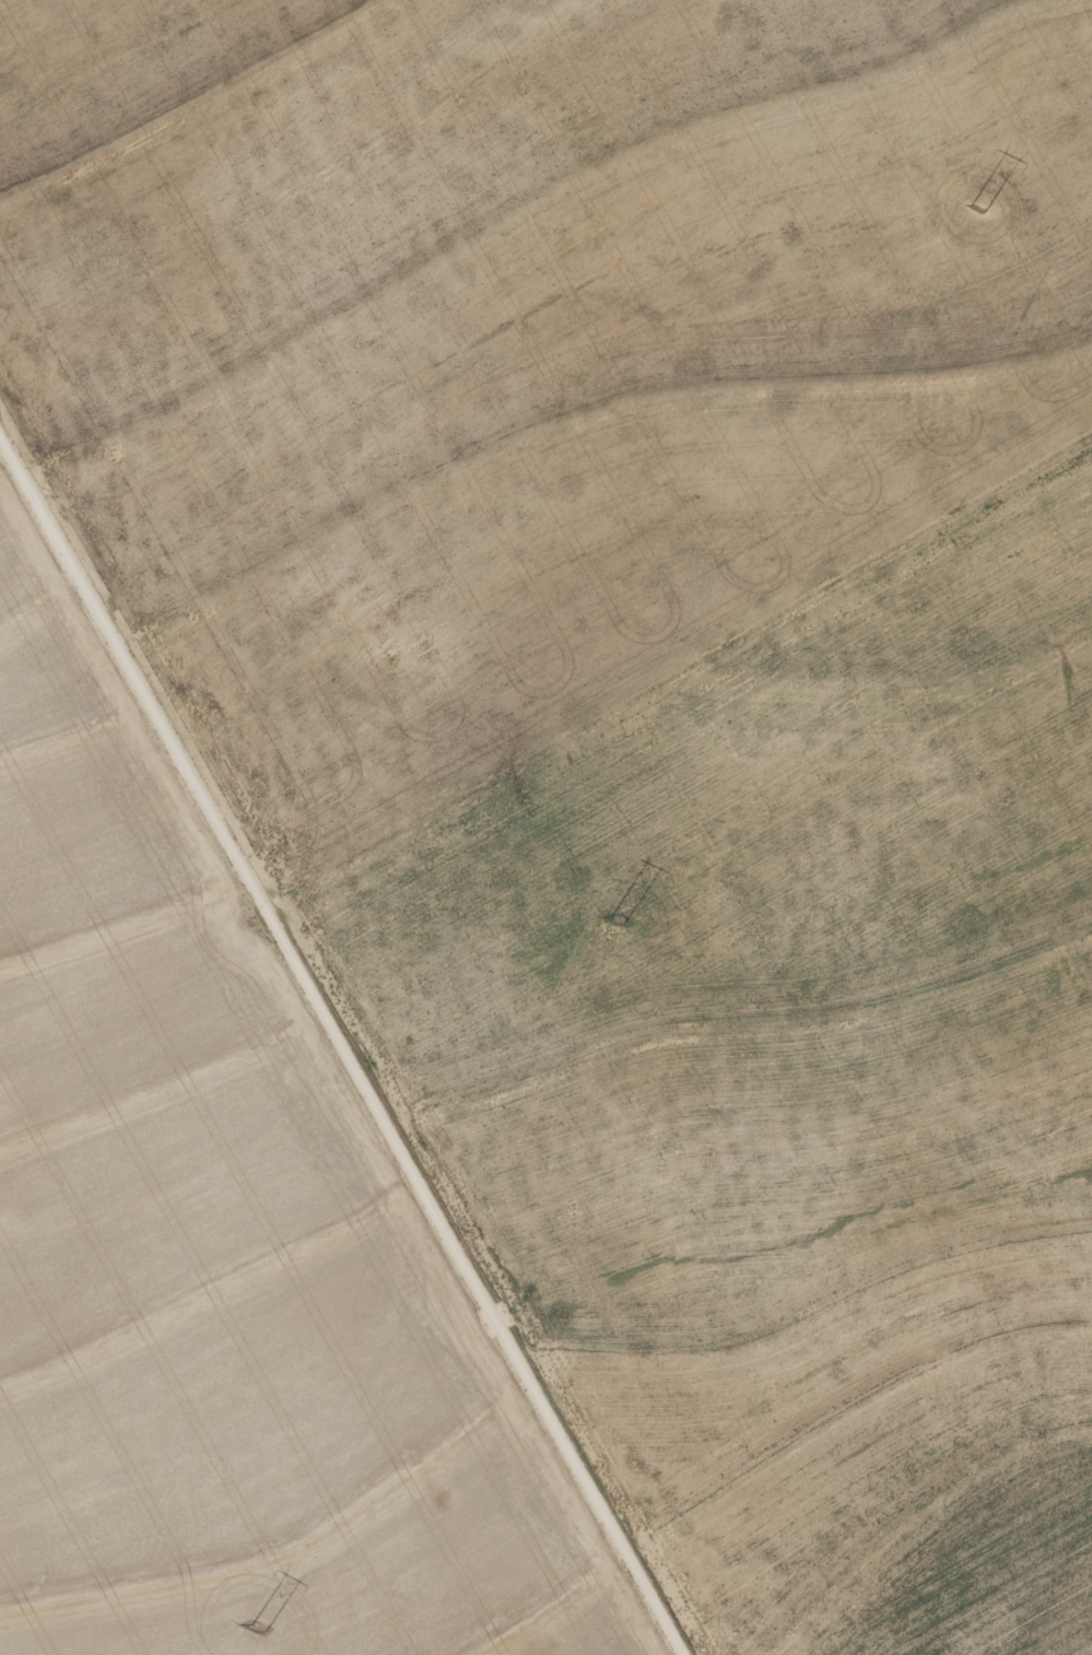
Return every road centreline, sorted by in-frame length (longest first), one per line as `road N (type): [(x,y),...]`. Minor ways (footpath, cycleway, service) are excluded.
road 1 (residential): [(683,1654),(0,420)]

